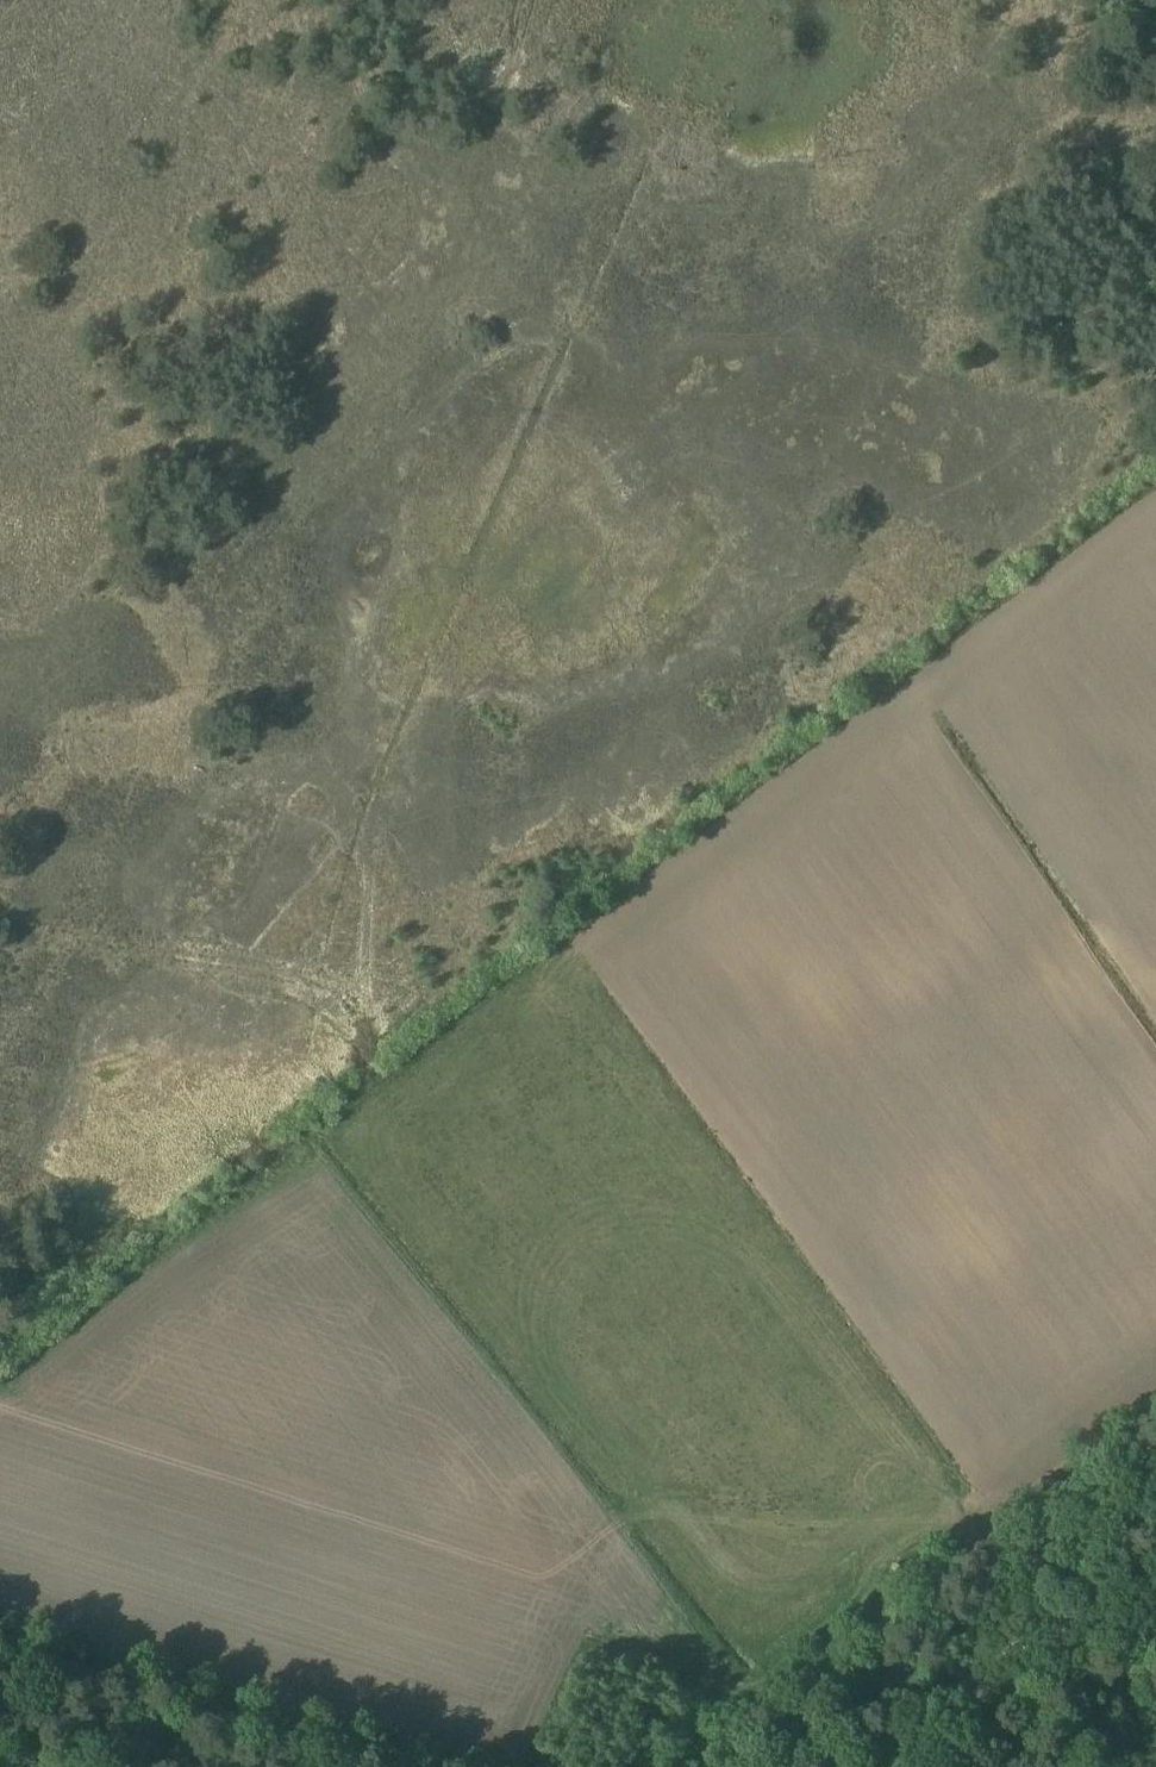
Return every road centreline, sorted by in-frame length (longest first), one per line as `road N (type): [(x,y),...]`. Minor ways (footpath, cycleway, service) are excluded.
road 1 (unclassified): [(863,1766),(1155,1546)]

